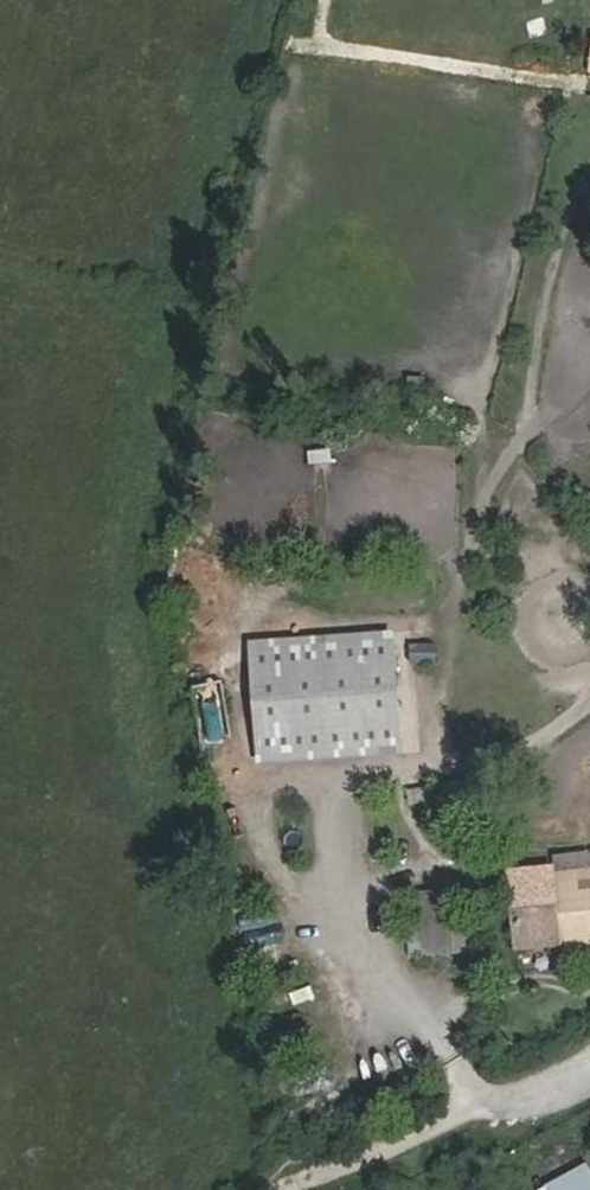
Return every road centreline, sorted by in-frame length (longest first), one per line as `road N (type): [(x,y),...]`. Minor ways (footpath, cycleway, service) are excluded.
road 1 (track): [(278,1189),(589,1053)]

